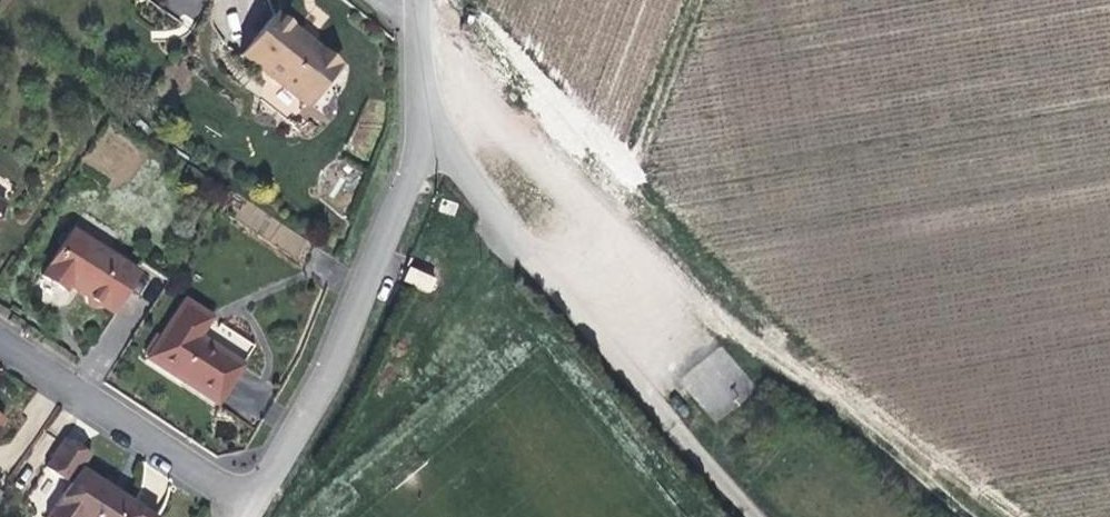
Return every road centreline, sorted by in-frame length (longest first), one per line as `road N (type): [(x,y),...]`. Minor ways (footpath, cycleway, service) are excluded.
road 1 (track): [(1037,516),(724,310),(563,172),(409,14)]
road 2 (unclassified): [(418,123),(524,276),(761,516)]
road 3 (residential): [(418,123),(322,364),(248,506)]
road 4 (residential): [(0,343),(248,506)]
road 5 (track): [(975,516),(941,491),(881,410)]

